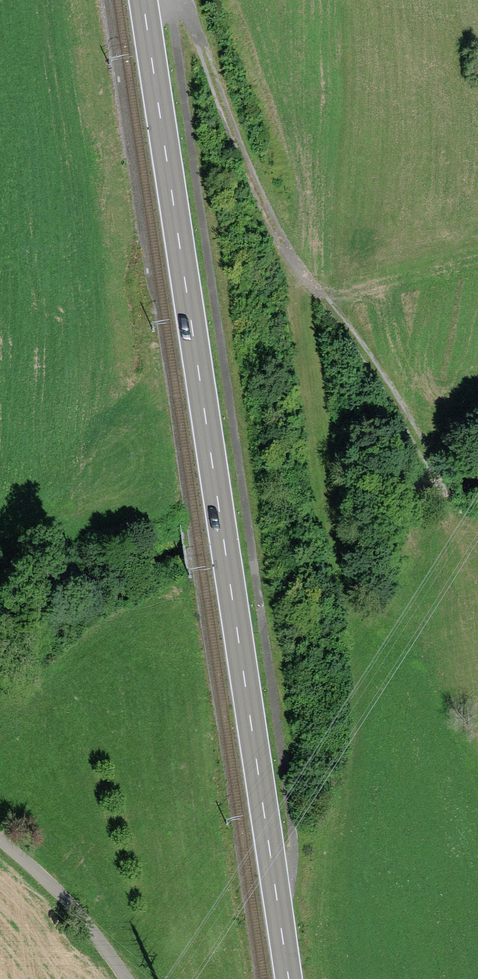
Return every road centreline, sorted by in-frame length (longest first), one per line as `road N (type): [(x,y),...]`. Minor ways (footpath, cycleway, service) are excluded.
road 1 (primary): [(142,0),(286,978)]
road 2 (track): [(273,894),(291,845),(166,0)]
road 3 (track): [(180,0),(233,141),(301,276),(406,425)]

